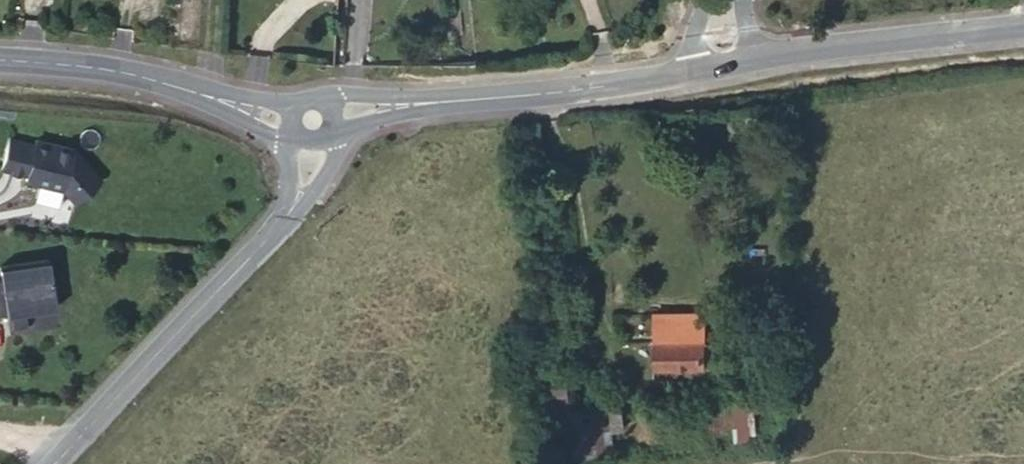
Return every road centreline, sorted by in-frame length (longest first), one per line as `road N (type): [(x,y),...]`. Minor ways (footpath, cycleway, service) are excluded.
road 1 (tertiary): [(313,120),(299,193),(69,450)]
road 2 (secondary): [(700,69),(313,120)]
road 3 (secondary): [(313,120),(280,119),(136,75),(0,58)]
road 4 (secondary): [(1023,22),(755,61)]

